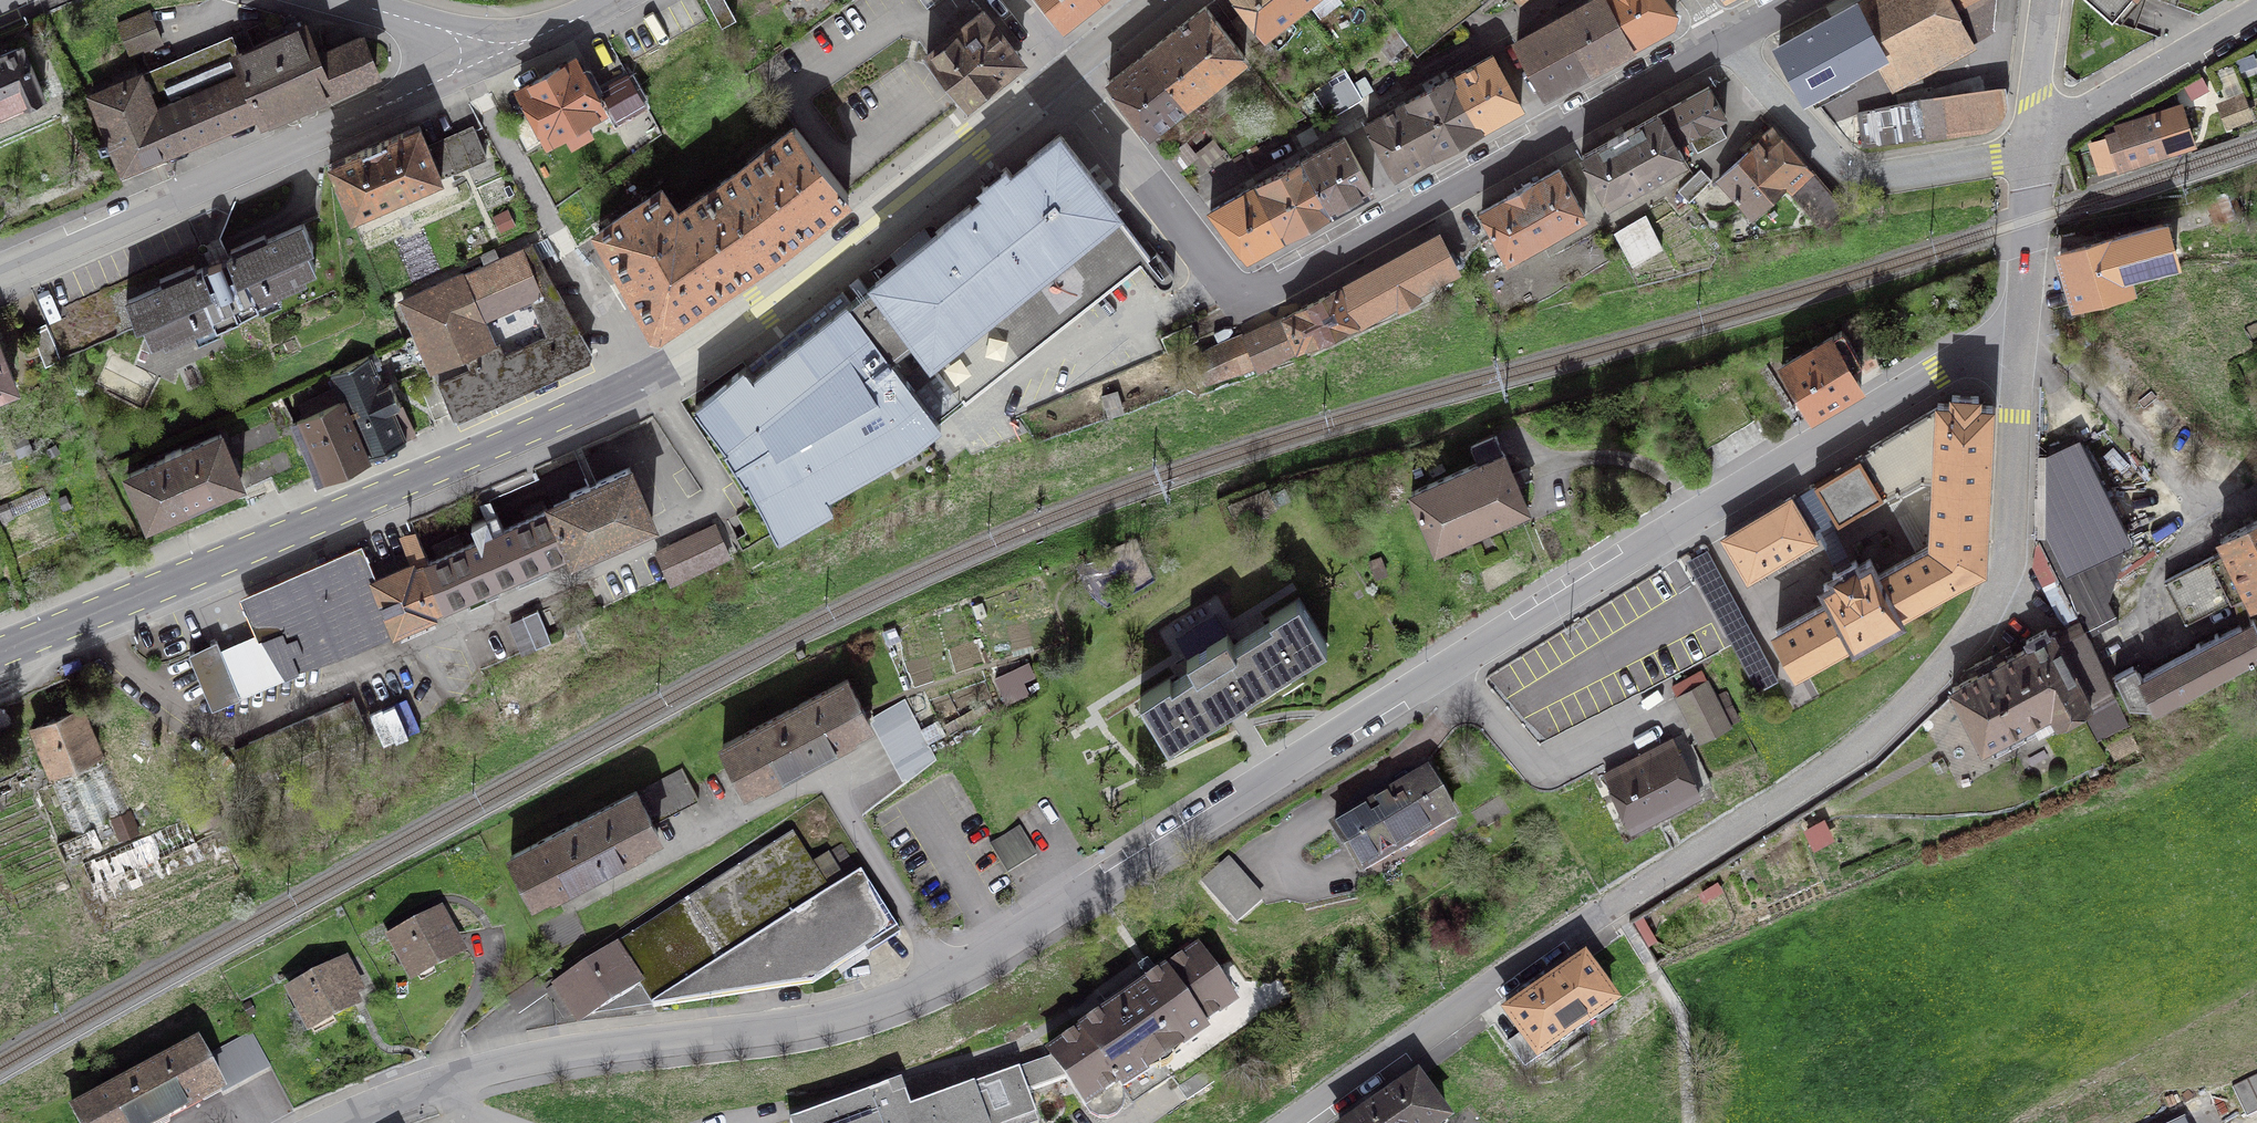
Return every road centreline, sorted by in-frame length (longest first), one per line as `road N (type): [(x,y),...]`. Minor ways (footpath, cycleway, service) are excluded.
road 1 (residential): [(2020,344),(1995,344),(1937,373),(900,999),(804,1023),(511,1061),(439,1081)]
road 2 (residential): [(1294,1122),(1400,1046),(1861,749),(1909,703),(1987,613),(2004,575),(2020,344)]
road 3 (residential): [(95,615),(145,685),(185,719),(214,732),(240,730),(702,515),(720,497),(652,376)]
road 4 (residential): [(1726,40),(1266,290),(1230,284),(1169,211)]
road 5 (primary): [(95,615),(652,376)]
road 6 (residential): [(502,47),(0,268)]
road 7 (primary): [(1065,72),(762,308),(677,362)]
road 8 (residential): [(1555,0),(1169,211)]
road 9 (residential): [(1726,40),(1859,175),(1885,178),(2033,147)]
road 10 (residential): [(2256,10),(2033,147)]
road 11 (residential): [(2020,344),(2033,147)]
road 12 (residential): [(1169,211),(1065,72)]
road 13 (track): [(1690,1122),(1679,1011),(1649,961)]
road 14 (tertiary): [(502,47),(355,0)]
road 15 (residential): [(2033,147),(2047,0)]
road 16 (tertiary): [(615,0),(502,47)]

